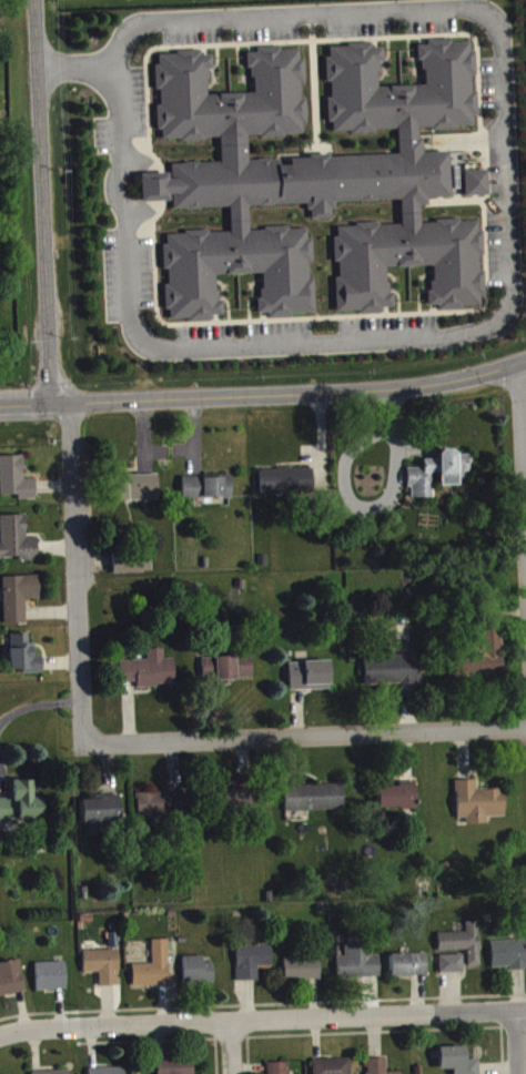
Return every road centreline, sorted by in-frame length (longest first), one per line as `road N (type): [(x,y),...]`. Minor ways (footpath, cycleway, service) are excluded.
road 1 (residential): [(40,71),(104,67),(133,26),(178,19),(467,9),(490,19),(498,37),(514,311),(486,335),(154,351),(136,343),(125,230),(112,186),(118,79),(104,67)]
road 2 (primary): [(0,409),(412,393),(525,373)]
road 3 (residential): [(525,1016),(0,1038)]
road 4 (residential): [(87,747),(525,736)]
road 5 (tertiary): [(53,407),(37,0)]
road 6 (residential): [(87,747),(72,407)]

